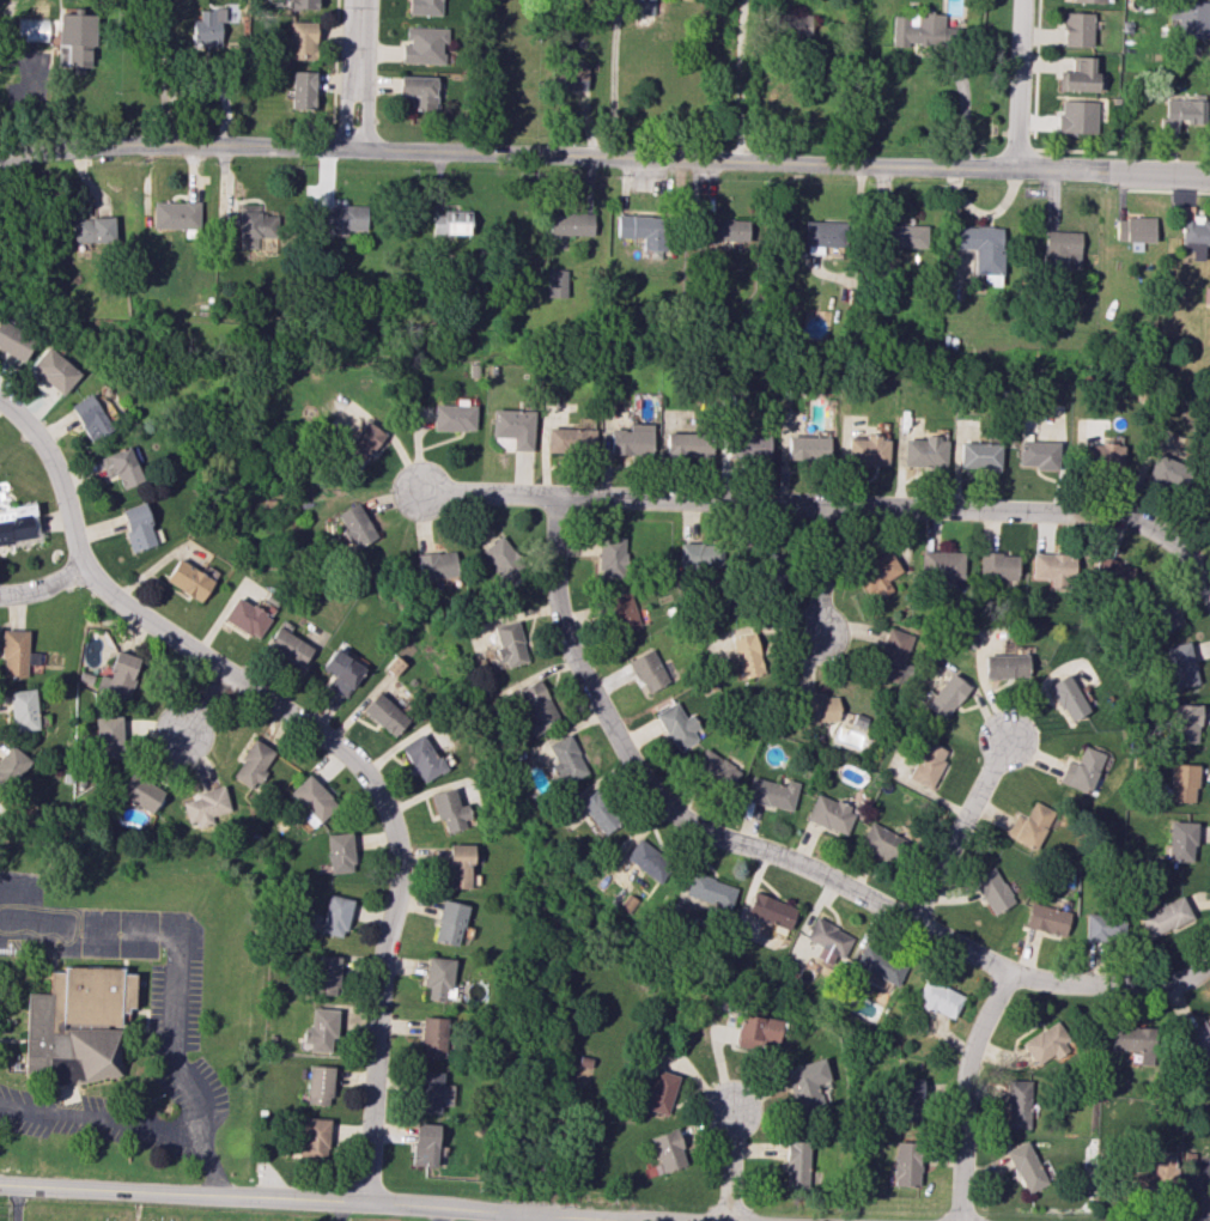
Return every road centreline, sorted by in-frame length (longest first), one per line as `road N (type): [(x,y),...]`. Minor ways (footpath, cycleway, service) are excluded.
road 1 (residential): [(1209,175),(221,145),(115,145),(0,158)]
road 2 (residential): [(1205,968),(1167,985),(1036,980),(803,864),(667,810),(640,783),(564,639),(553,579),(553,497)]
road 3 (residential): [(85,566),(353,757),(394,818),(400,895),(385,956),(370,1203)]
road 4 (residential): [(1166,536),(1096,511),(553,497)]
road 5 (tertiary): [(614,1220),(0,1184)]
road 6 (residential): [(1009,970),(962,1077),(958,1220)]
road 7 (residential): [(1008,739),(910,921)]
road 8 (residential): [(0,401),(42,442),(85,566)]
road 9 (residential): [(1024,0),(1016,169)]
road 10 (residential): [(353,148),(358,0)]
road 11 (residential): [(822,504),(819,638)]
road 12 (residential): [(553,497),(424,491)]

